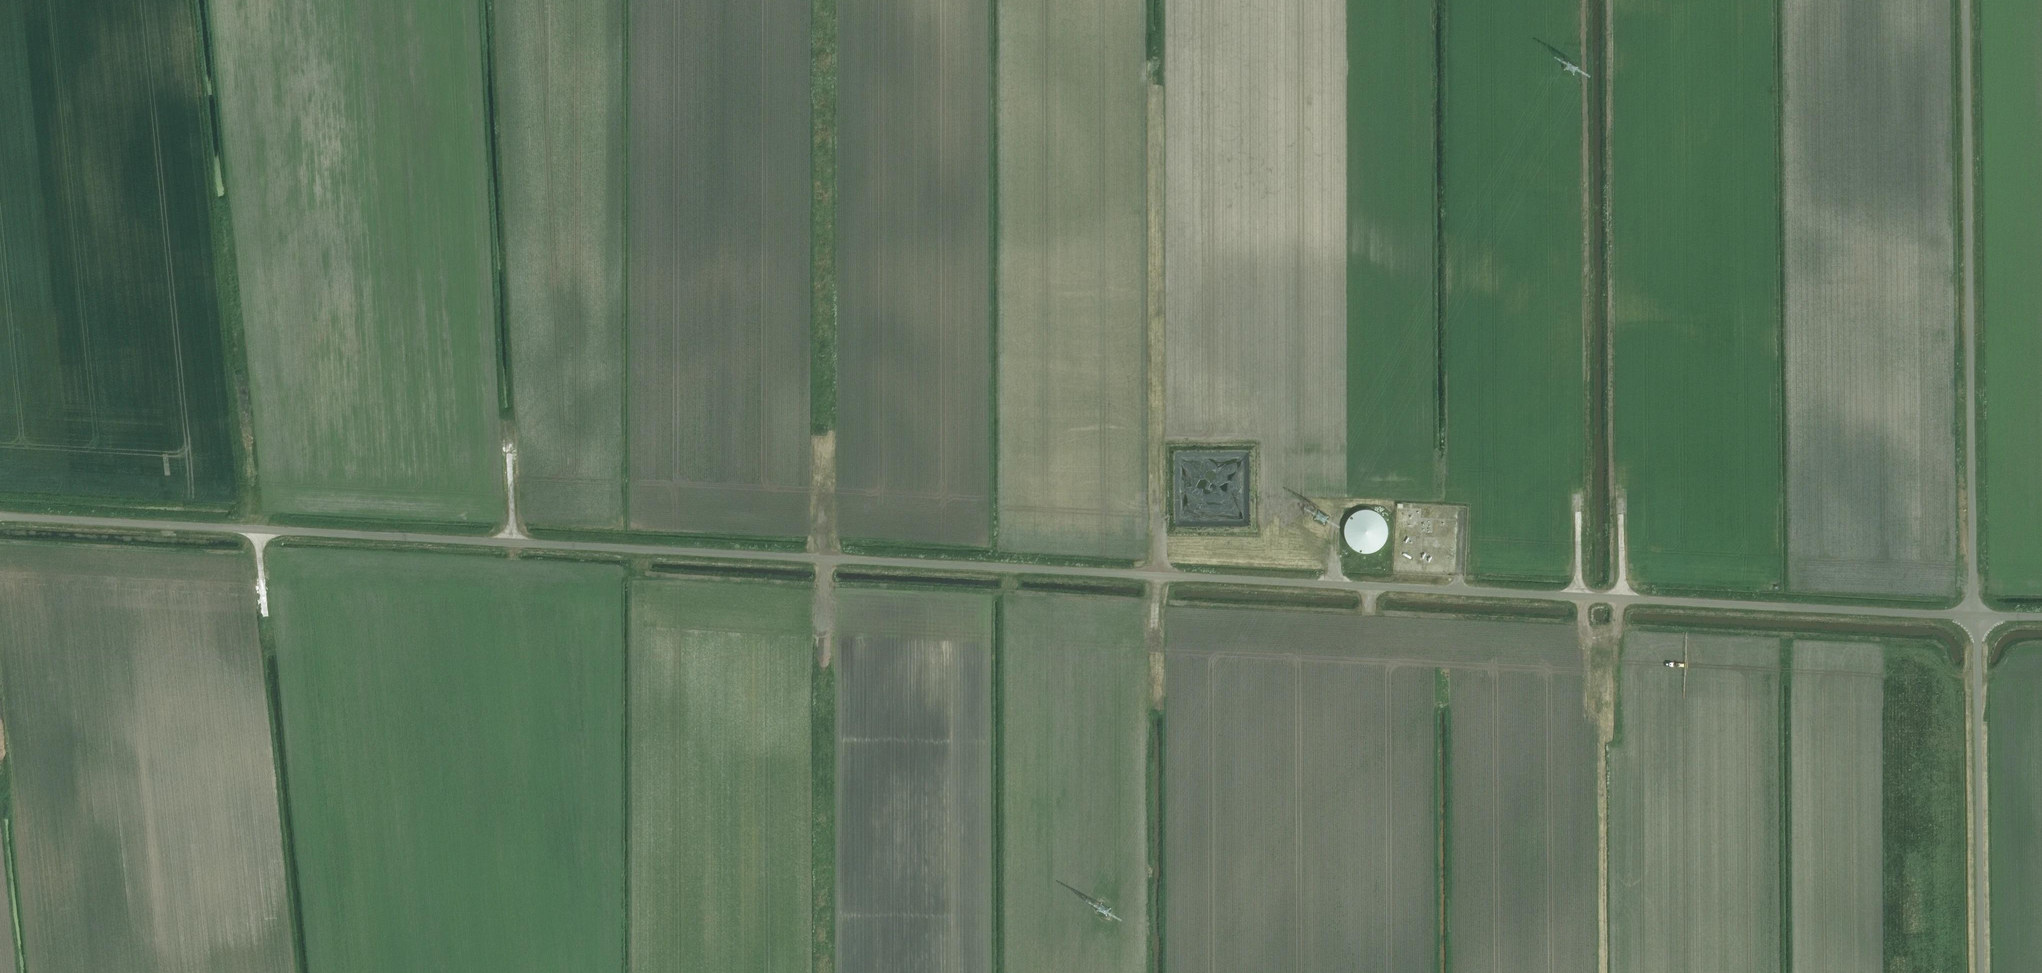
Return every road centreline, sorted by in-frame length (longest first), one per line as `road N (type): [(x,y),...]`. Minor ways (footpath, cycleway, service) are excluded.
road 1 (unclassified): [(1974,617),(0,517)]
road 2 (unclassified): [(1974,617),(1966,0)]
road 3 (unclassified): [(1982,972),(1974,617)]

